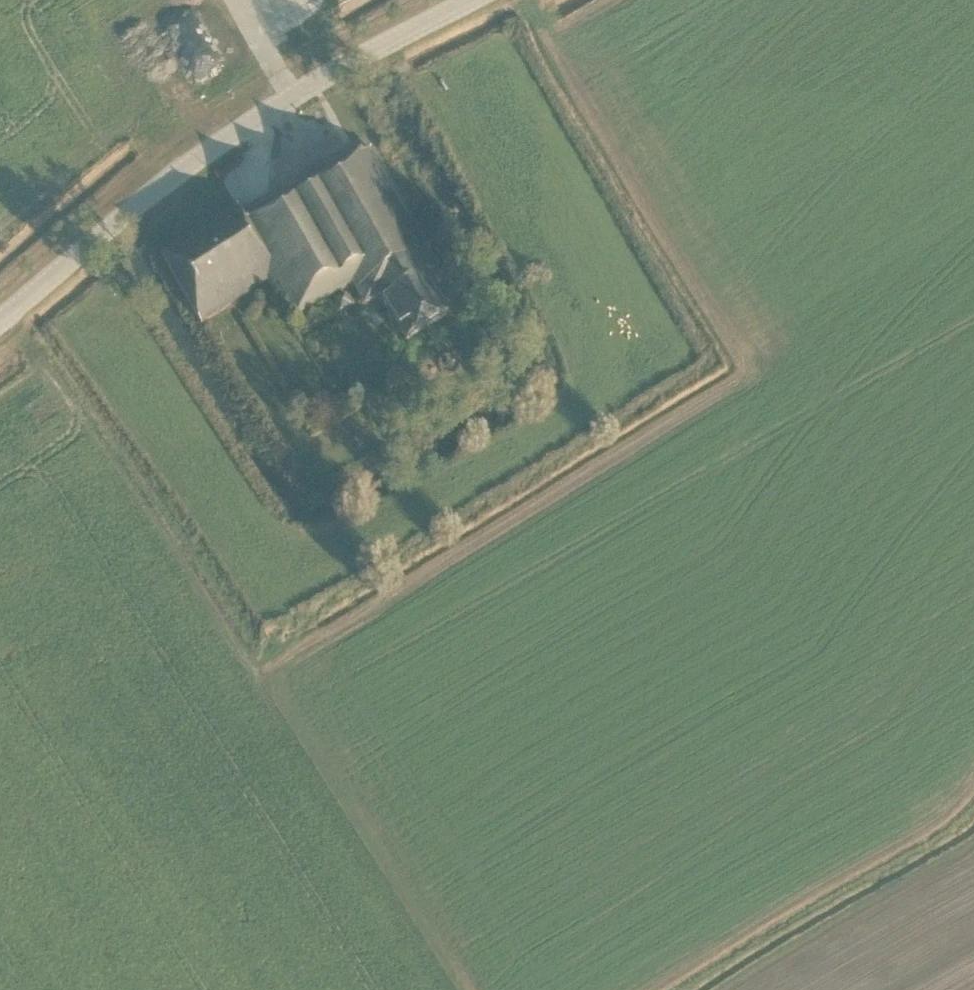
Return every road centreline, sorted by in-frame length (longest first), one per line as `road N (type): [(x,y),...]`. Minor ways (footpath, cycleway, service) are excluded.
road 1 (tertiary): [(0,319),(234,134),(331,74),(478,0)]

